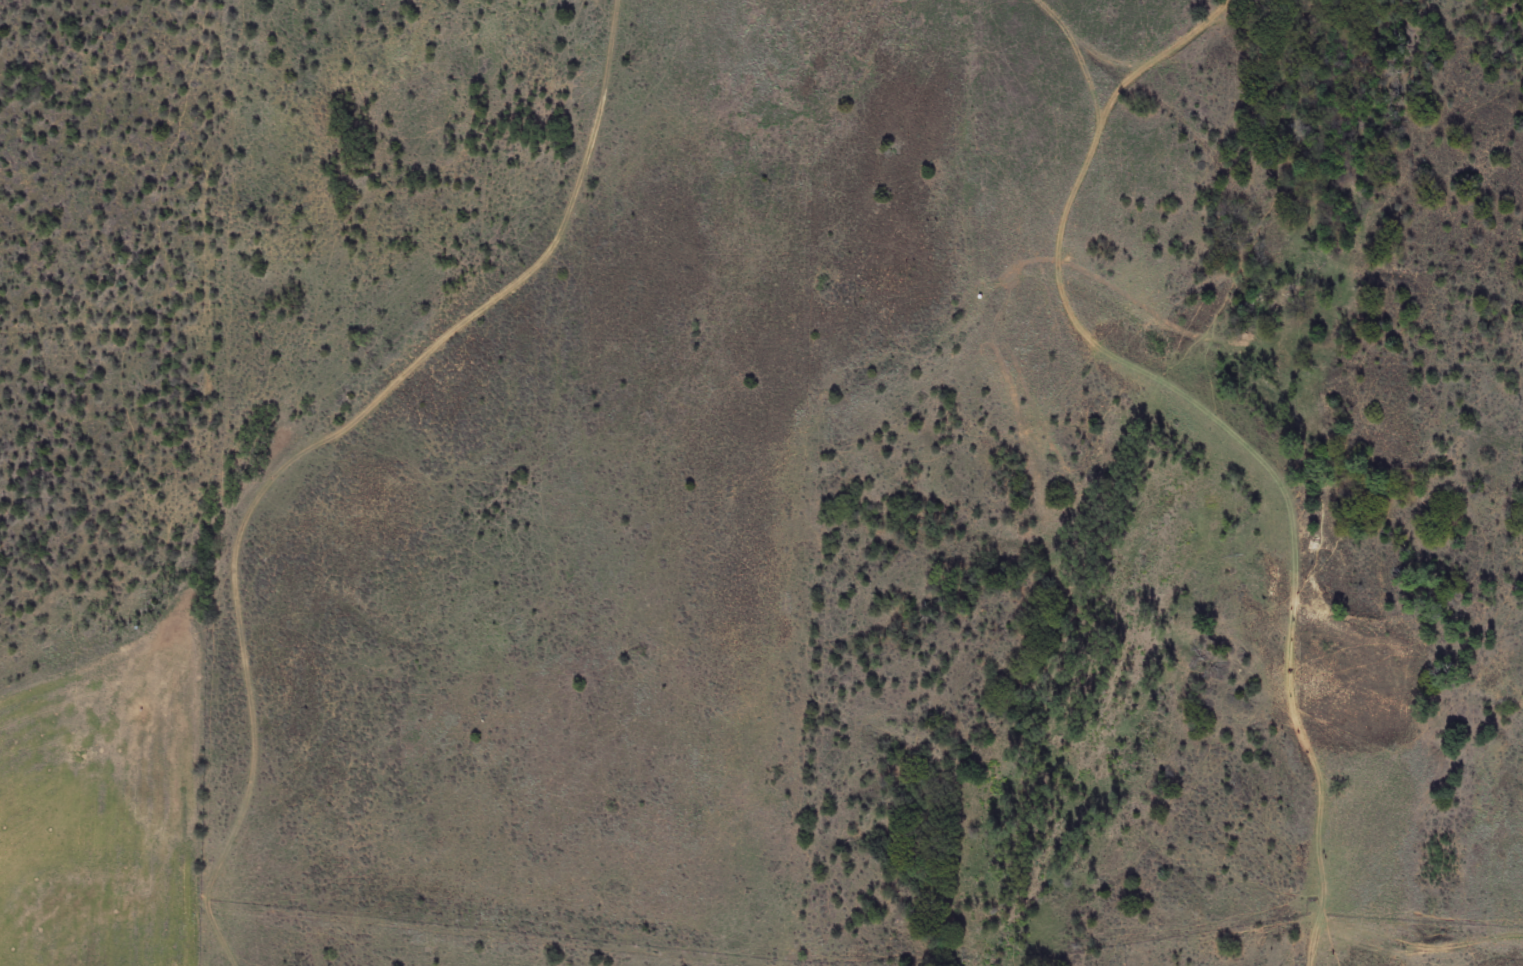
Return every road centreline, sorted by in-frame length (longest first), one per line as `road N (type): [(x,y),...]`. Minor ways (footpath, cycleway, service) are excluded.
road 1 (residential): [(1222,965),(1268,651),(1230,573),(1226,450),(1301,264),(1309,57),(1327,0)]

